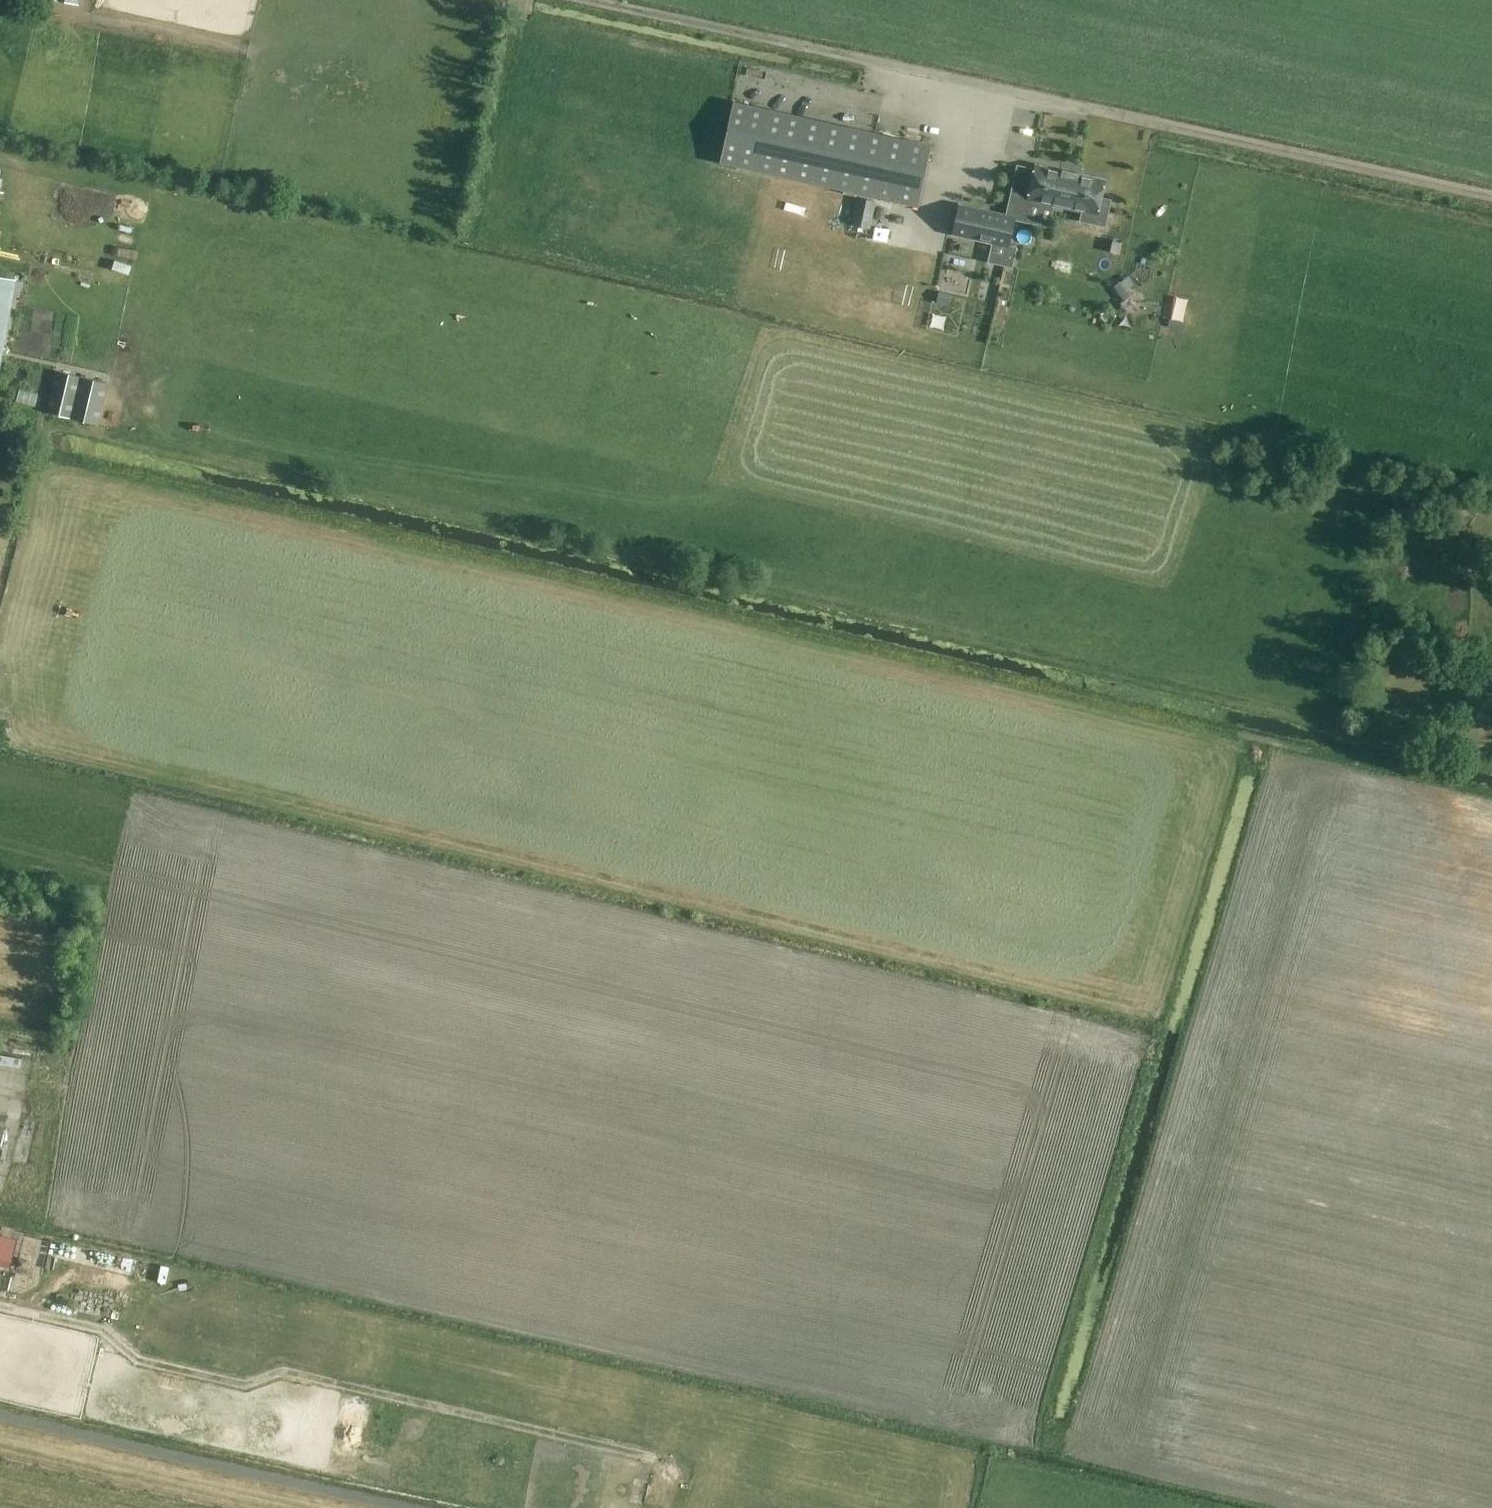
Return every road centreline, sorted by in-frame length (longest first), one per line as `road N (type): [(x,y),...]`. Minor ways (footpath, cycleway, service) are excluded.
road 1 (track): [(589,0),(1491,196)]

